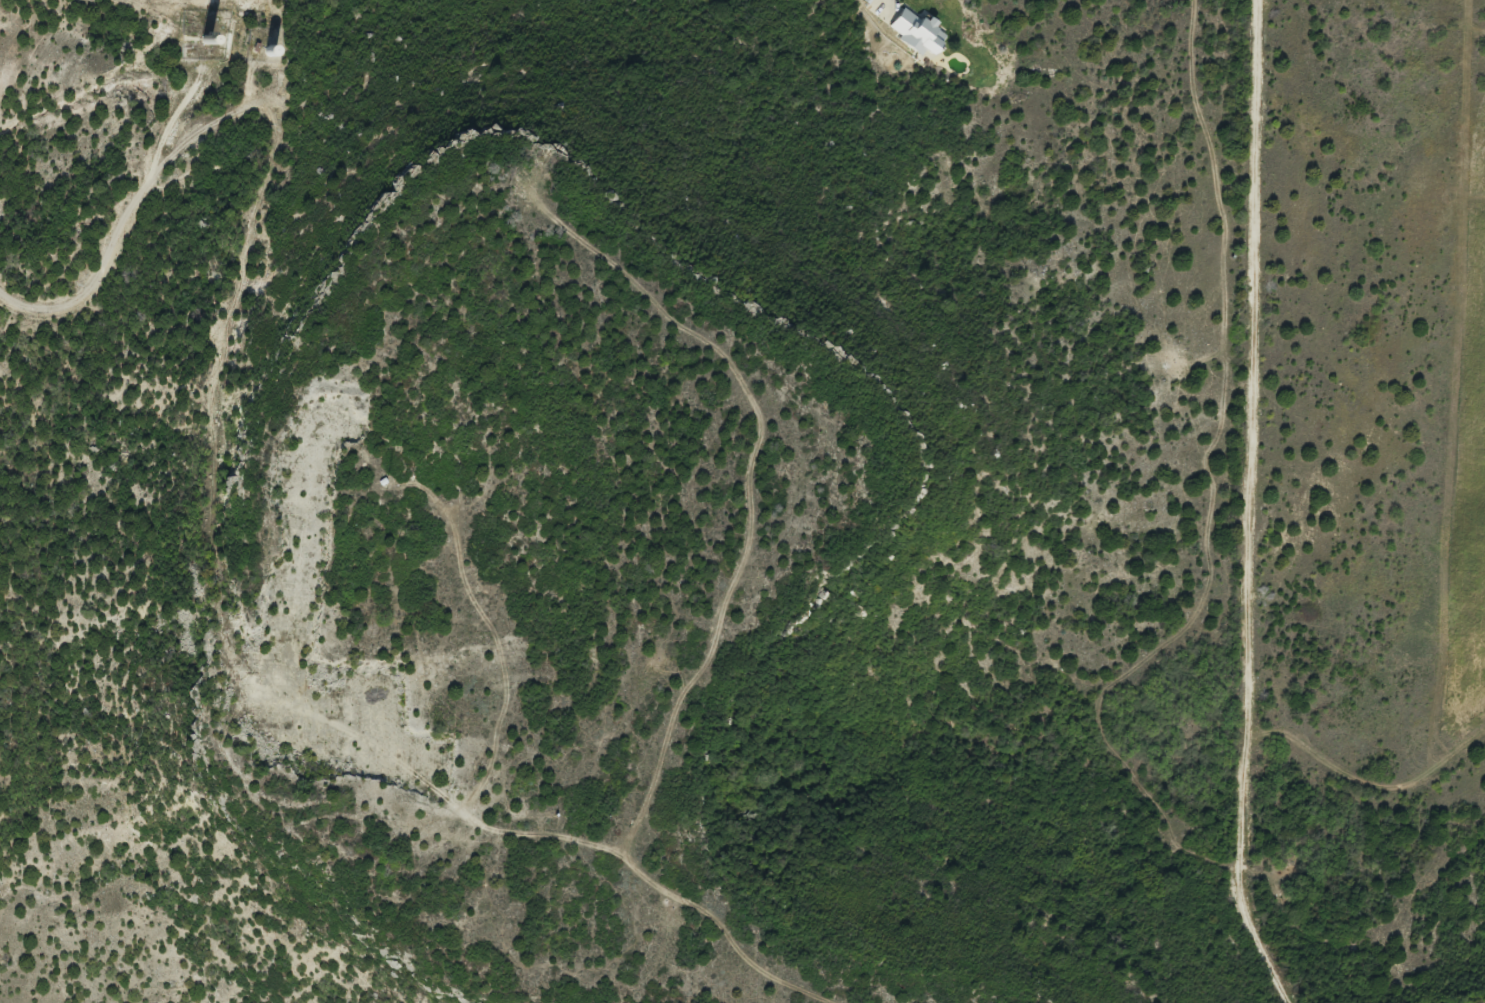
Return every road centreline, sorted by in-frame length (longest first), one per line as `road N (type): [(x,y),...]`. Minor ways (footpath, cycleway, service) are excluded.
road 1 (residential): [(0,303),(32,322),(82,302),(177,171),(222,161),(236,176),(241,256),(202,498),(227,638),(262,694),(337,759),(487,844),(777,950),(841,1002)]
road 2 (residential): [(1484,975),(1467,985),(1327,1000),(1256,965),(1202,899),(1182,668),(1218,0)]

